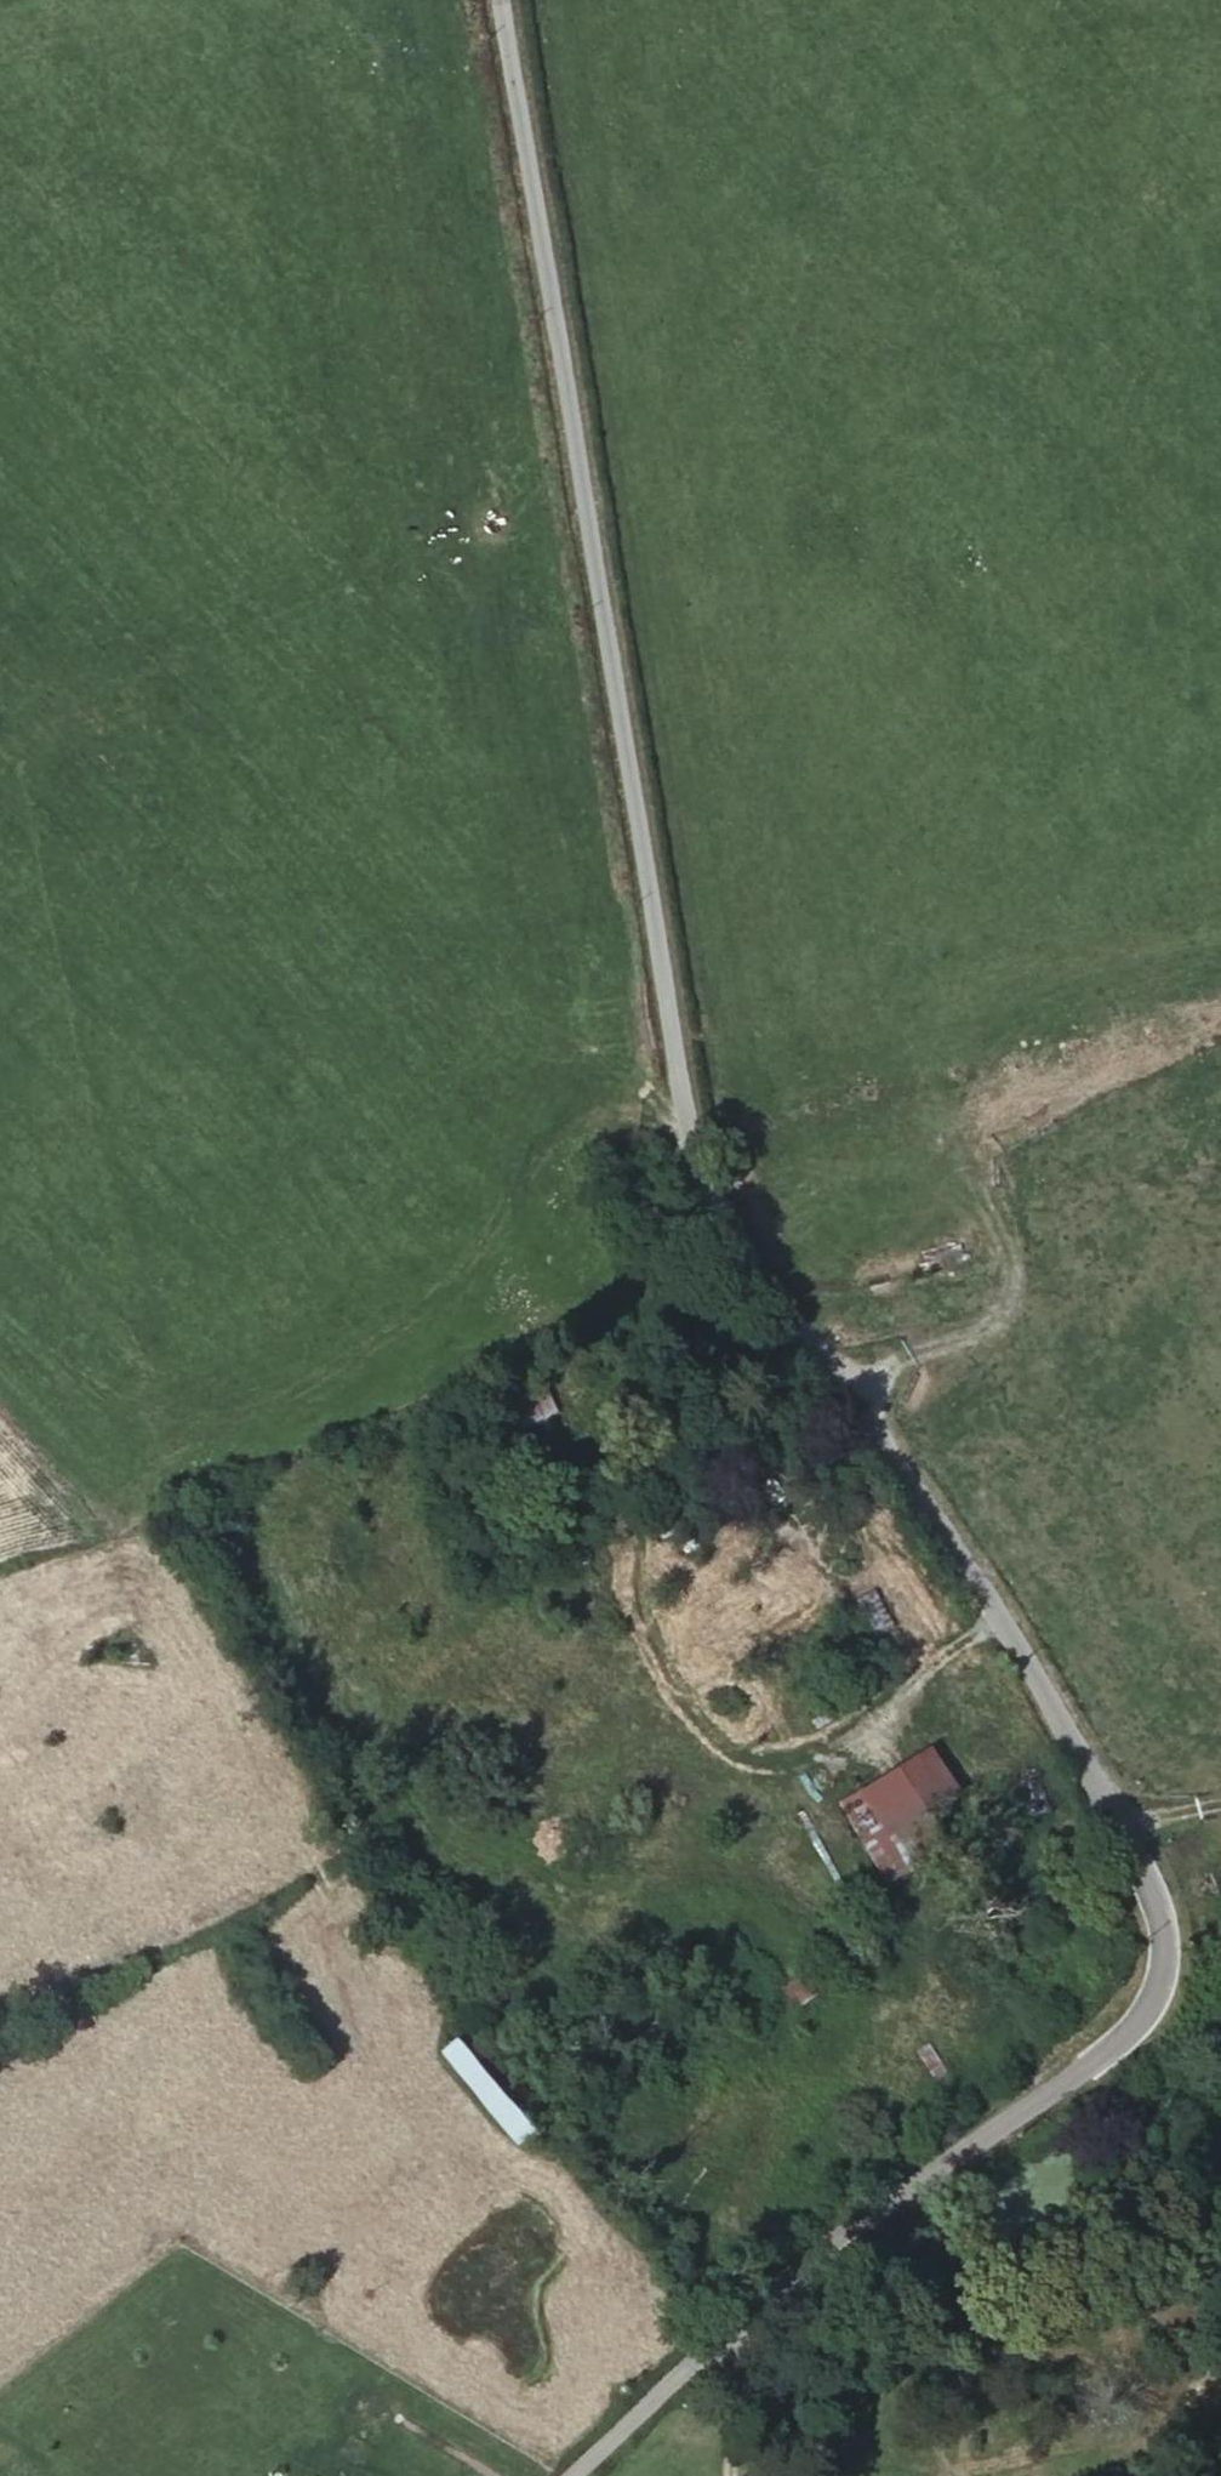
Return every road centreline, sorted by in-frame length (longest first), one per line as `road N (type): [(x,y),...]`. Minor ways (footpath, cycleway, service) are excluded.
road 1 (unclassified): [(506,0),(586,381),(699,1107),(1132,1822),(1153,1923),(1110,2016),(806,2223),(550,2475)]

